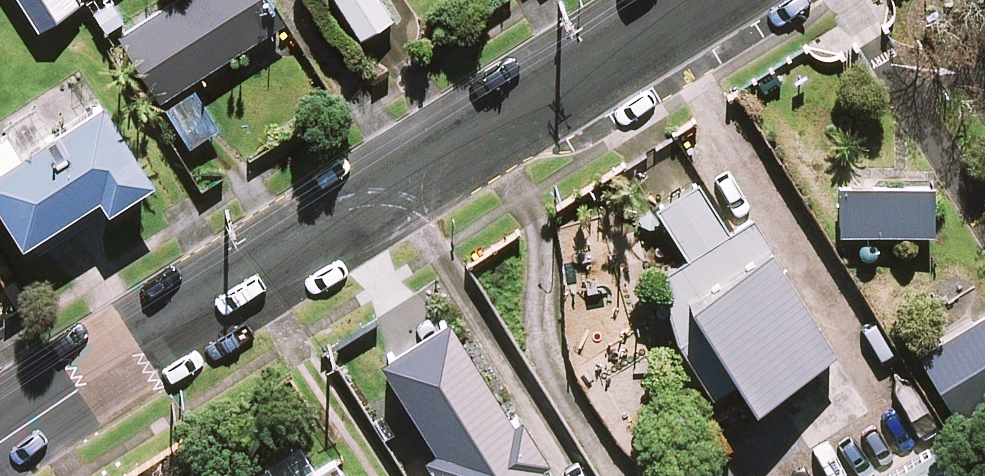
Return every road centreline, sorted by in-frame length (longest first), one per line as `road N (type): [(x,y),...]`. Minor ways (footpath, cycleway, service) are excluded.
road 1 (residential): [(0,446),(711,0)]

